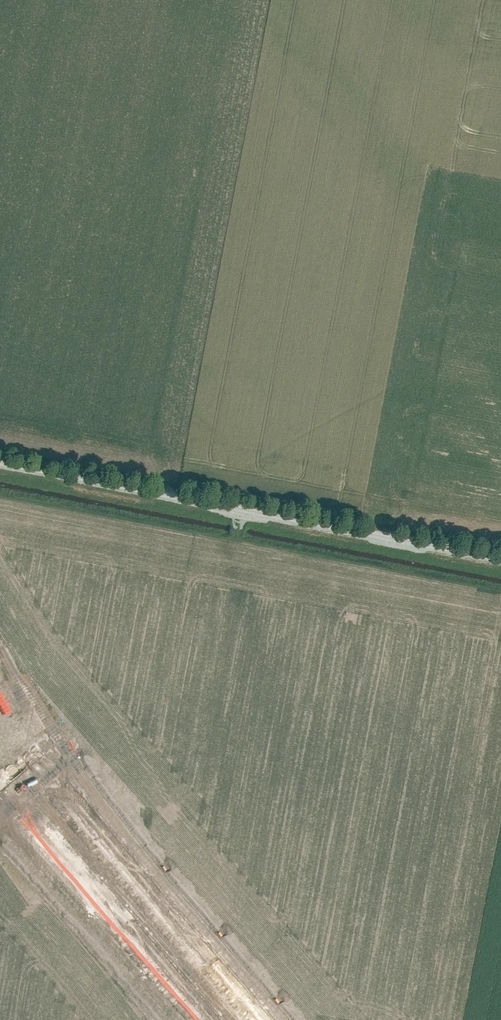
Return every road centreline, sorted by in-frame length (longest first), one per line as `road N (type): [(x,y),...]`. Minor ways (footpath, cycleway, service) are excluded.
road 1 (unclassified): [(0,457),(500,555)]

